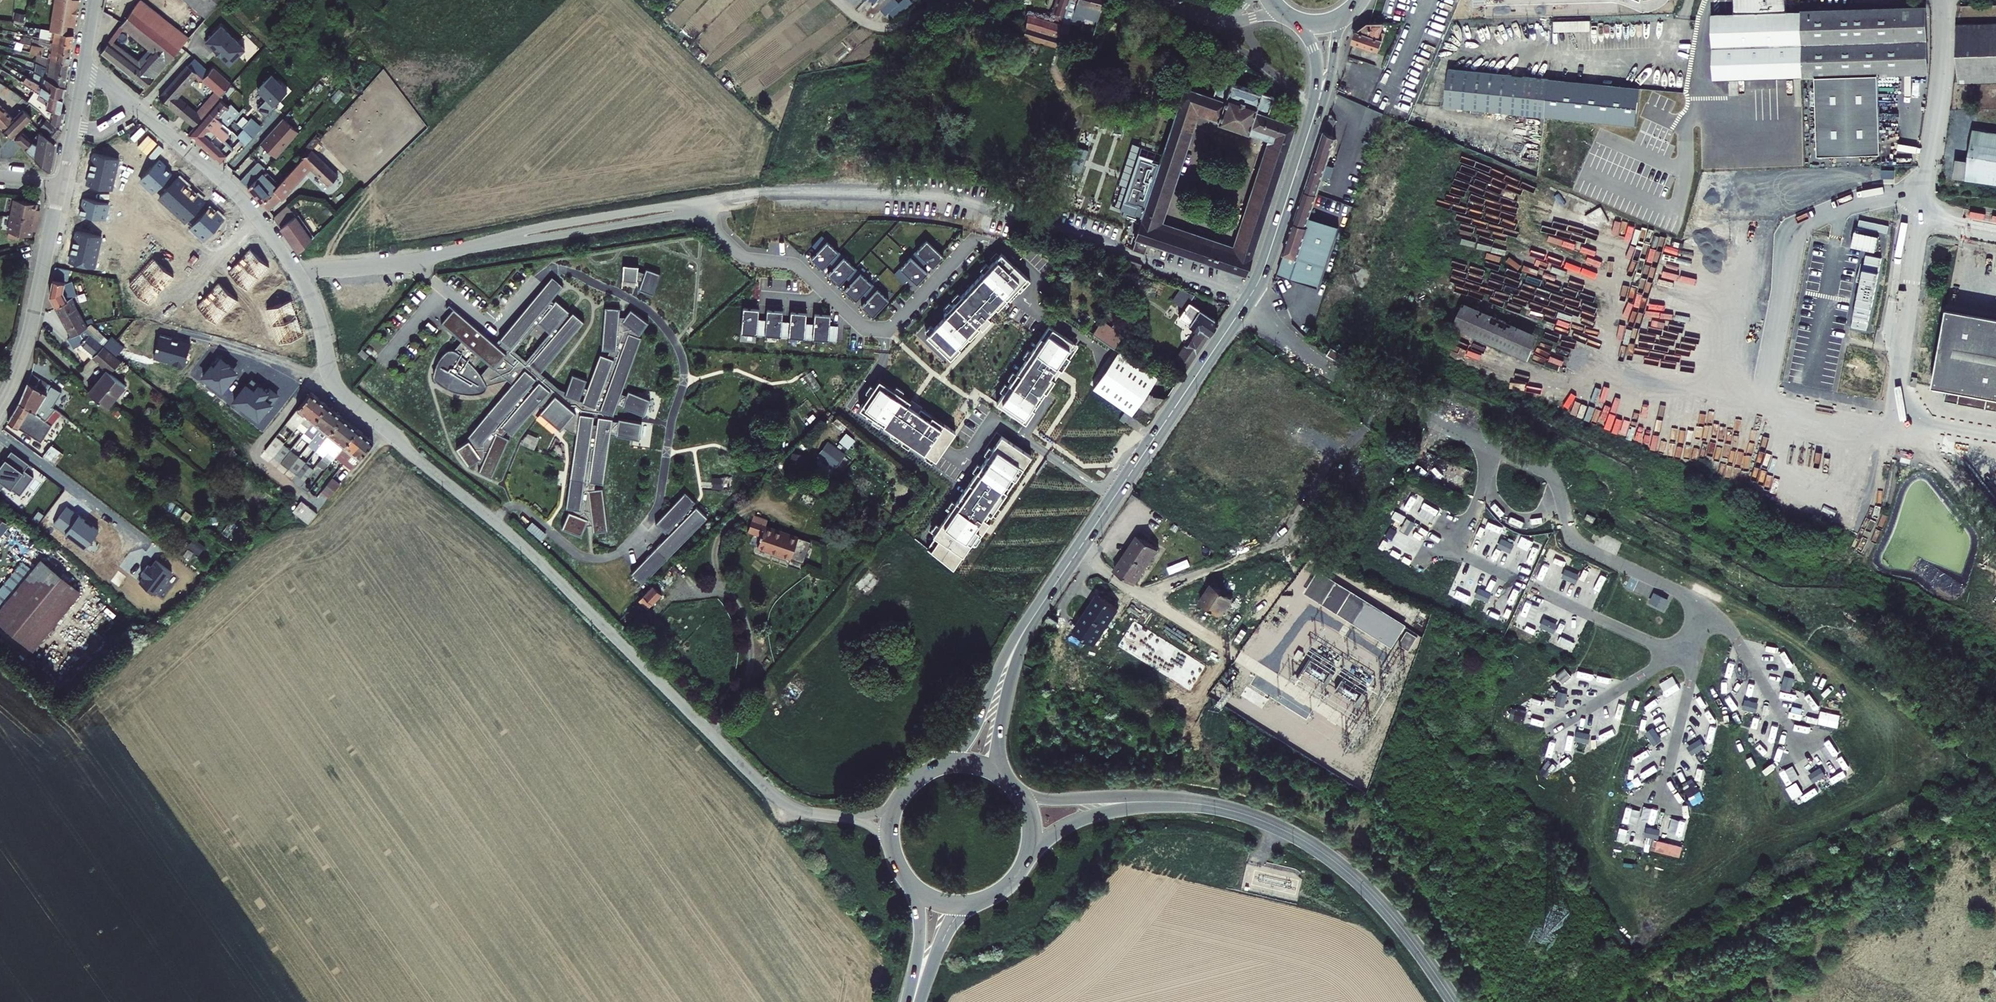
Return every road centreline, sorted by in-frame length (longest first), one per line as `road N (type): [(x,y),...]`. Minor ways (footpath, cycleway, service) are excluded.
road 1 (residential): [(849,817),(803,811),(768,791),(517,542),(340,391),(294,270)]
road 2 (residential): [(1945,0),(1943,78),(1893,433),(1860,551)]
road 3 (unclassified): [(294,270),(412,260),(699,205)]
road 4 (tertiary): [(1146,802),(1236,812),(1312,845),(1378,901),(1454,1001)]
road 5 (residential): [(699,205),(744,258),(794,264),(861,326),(890,329),(975,241)]
road 6 (residential): [(1241,310),(1351,384),(1545,467)]
road 7 (primary): [(1241,310),(1077,553)]
road 8 (residential): [(260,222),(83,66)]
road 9 (residential): [(61,187),(27,340),(0,405)]
road 10 (primary): [(1311,126),(1263,271),(1241,310)]
road 11 (unclassified): [(1077,553),(1237,657)]
road 12 (primary): [(1020,637),(969,738),(933,769)]
road 13 (track): [(838,0),(868,25),(886,28),(979,0)]
road 14 (track): [(1995,534),(1895,417)]
road 15 (primary): [(1002,776),(999,741),(1020,637)]
road 16 (tertiary): [(1026,862),(1063,829),(1146,802)]
road 17 (tertiary): [(1146,802),(1049,800),(1016,790)]
road 18 (residential): [(166,309),(260,222)]
road 19 (residential): [(83,66),(61,187)]
road 20 (primary): [(1311,126),(1350,12)]

